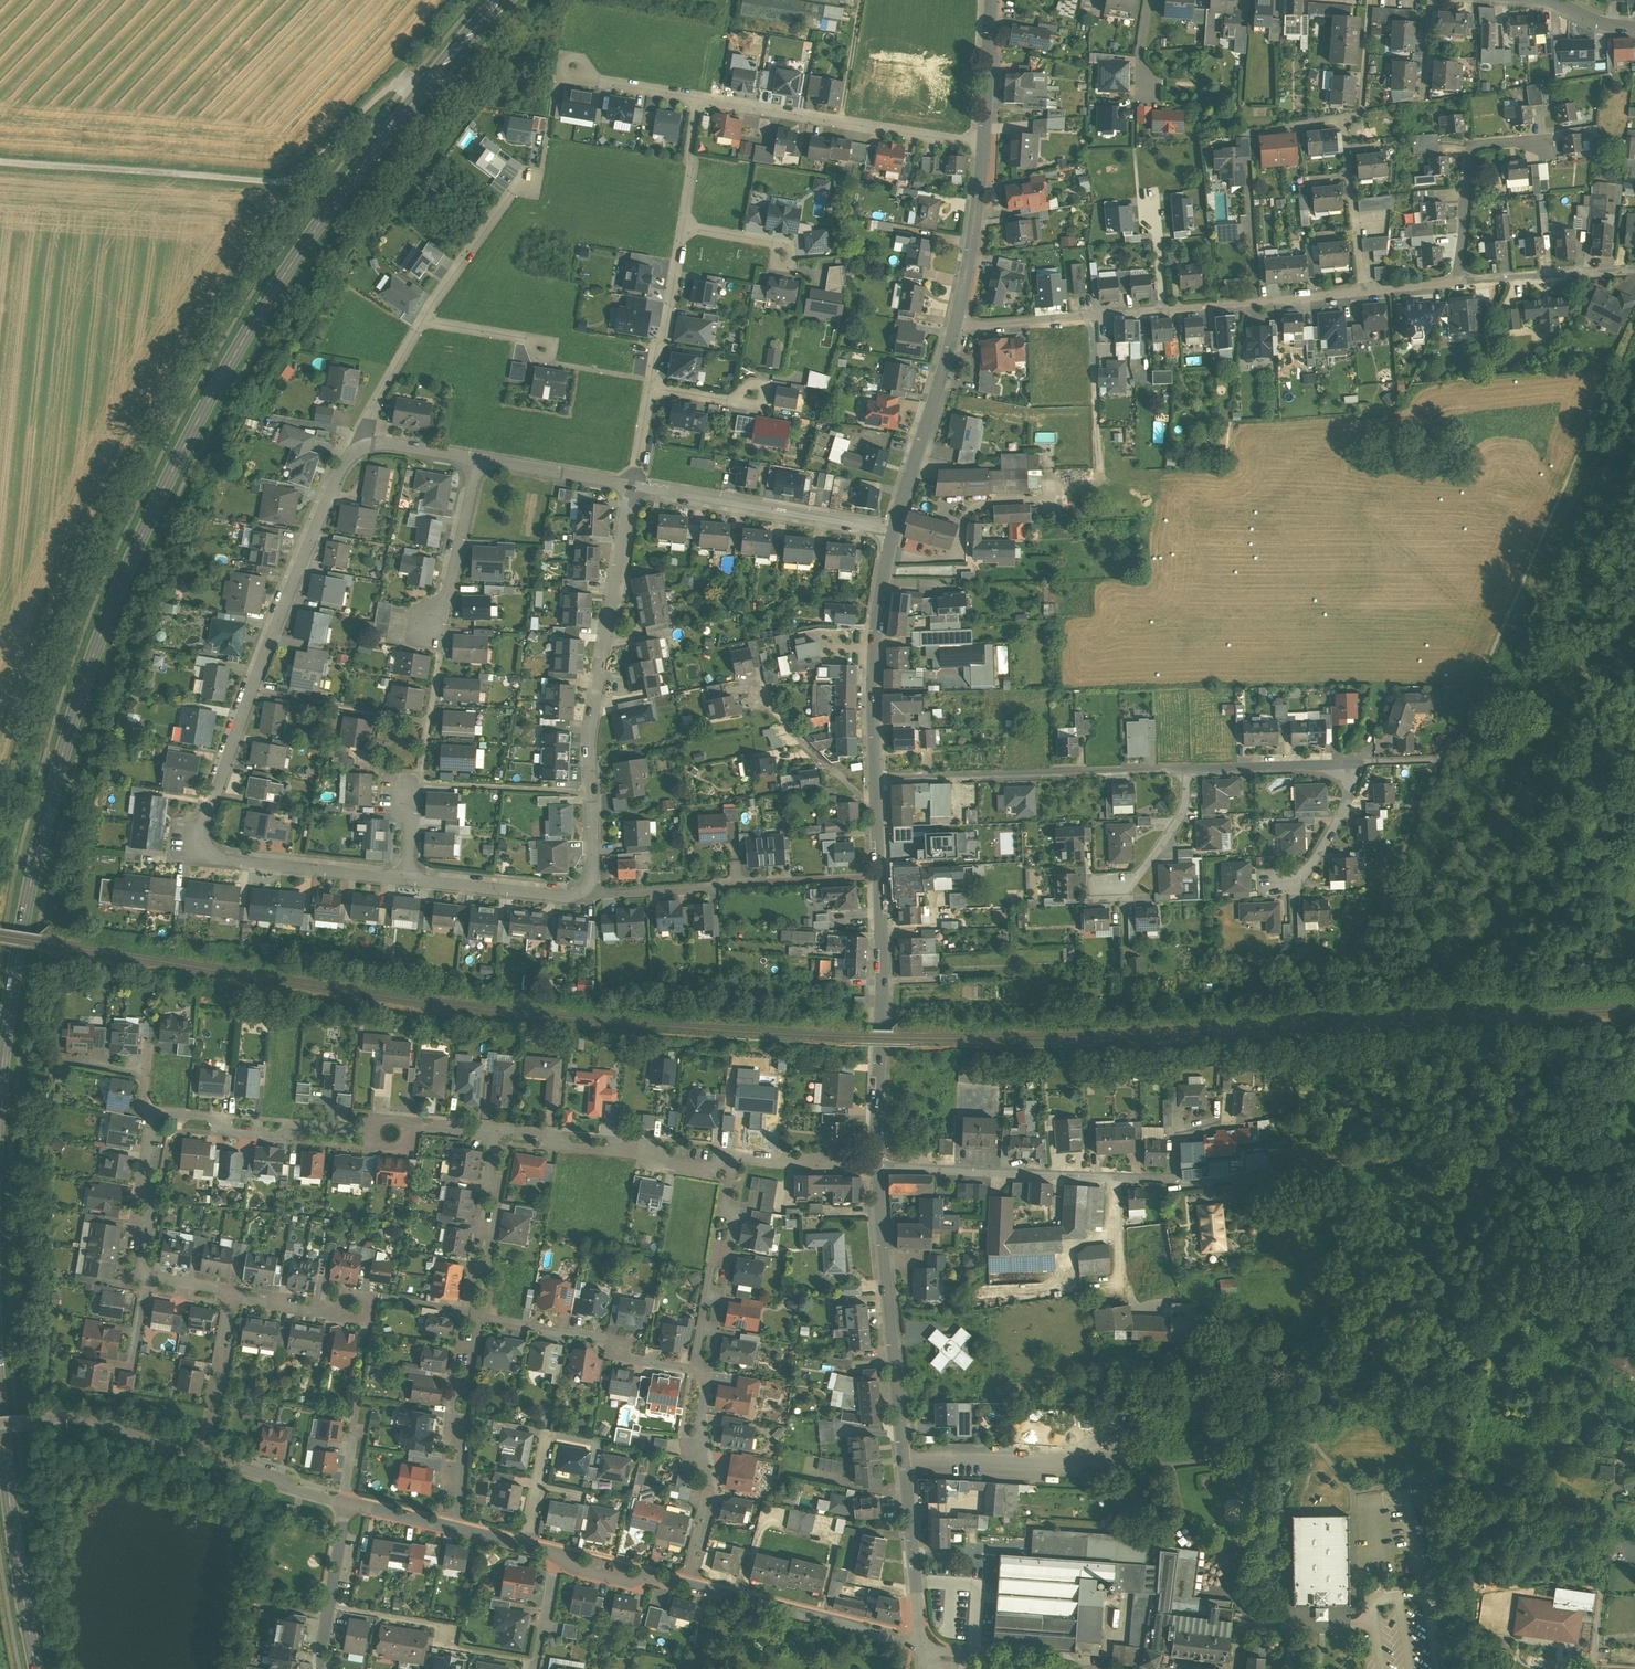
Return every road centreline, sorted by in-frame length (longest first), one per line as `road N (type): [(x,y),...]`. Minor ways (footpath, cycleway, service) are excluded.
road 1 (secondary): [(0,1095),(45,815),(80,692),(154,503),(285,272),(442,69)]
road 2 (residential): [(408,879),(226,860),(203,837),(295,578),(343,467),(360,448)]
road 3 (unclassified): [(923,1646),(876,1167)]
road 4 (track): [(423,90),(391,86),(291,181),(0,162)]
road 5 (residential): [(632,487),(590,737),(594,871),(586,891)]
road 6 (residential): [(955,328),(1361,293)]
road 7 (residential): [(1229,476),(1333,469),(1368,494),(1467,491),(1414,614)]
road 8 (residential): [(934,397),(1090,419),(1101,470),(1125,479),(1229,476)]
road 9 (residential): [(876,779),(1186,770)]
road 10 (residential): [(879,877),(586,891)]
road 11 (unclassified): [(876,1167),(879,877)]
road 12 (residential): [(983,146),(698,99)]
road 13 (secondary): [(36,1668),(0,1402)]
road 14 (residential): [(632,487),(894,531)]
road 15 (unclassified): [(876,779),(873,664),(894,531)]
road 16 (residential): [(687,1584),(923,1646)]
road 17 (residential): [(496,1129),(662,1161),(711,1167),(731,1161)]
road 18 (residential): [(876,1167),(1113,1179)]
road 19 (residential): [(154,1110),(217,1117),(228,1132),(284,1136),(299,1125),(375,1132)]
road 20 (residential): [(478,1319),(607,1339),(630,1358),(696,1370)]
road 21 (residential): [(478,1319),(469,1380),(454,1393),(452,1416),(462,1438),(456,1529)]
road 22 (residential): [(696,1370),(705,1389),(699,1432),(709,1493),(687,1584)]
road 23 (residential): [(731,1161),(728,1250),(713,1262),(696,1370)]
road 24 (residential): [(1455,284),(1470,146),(1546,146)]
road 25 (residential): [(496,1129),(488,1176),(497,1196),(487,1264),(472,1273),(466,1310),(478,1319)]
road 26 (unclassified): [(955,328),(983,146)]
road 27 (residential): [(1231,621),(1414,614)]
road 28 (residential): [(586,891),(563,897),(408,879)]
road 29 (residential): [(1455,284),(1634,271)]
road 30 (residential): [(426,628),(448,594),(478,460)]
road 31 (residential): [(1343,118),(1361,293)]
road 32 (residential): [(422,321),(511,195),(529,183)]
road 33 (residential): [(877,812),(752,692)]
road 34 (residential): [(1186,770),(1357,764)]
road 35 (residential): [(202,1455),(224,1366),(229,1290)]
road 36 (residential): [(323,1668),(346,1504)]
road 37 (residential): [(649,388),(682,226)]
road 38 (residential): [(528,1546),(545,1436),(597,1445)]
road 39 (residential): [(46,1419),(97,1421),(202,1455)]
road 40 (residential): [(142,1266),(154,1110)]
road 41 (residential): [(478,460),(632,487)]
road 42 (residential): [(202,1455),(346,1504)]
road 43 (residential): [(1186,770),(1181,816),(1139,874),(1109,890)]
road 44 (residential): [(1081,620),(1231,621)]
road 45 (unclassified): [(983,146),(991,0)]
road 46 (residential): [(1357,764),(1341,814),(1305,873),(1284,884)]
road 47 (residential): [(731,1161),(876,1167)]
road 48 (residential): [(1229,476),(1231,621)]
road 49 (residential): [(360,448),(422,321)]
road 50 (unclassified): [(894,531),(934,397)]
road 51 (residential): [(555,1553),(579,1569),(687,1584)]
road 52 (residential): [(1370,0),(1361,115),(1343,118)]
road 53 (residential): [(229,1290),(243,1299),(317,1311),(355,1309)]
road 54 (residential): [(698,99),(601,81),(574,69)]
road 55 (residential): [(682,226),(698,99)]
road 56 (residential): [(422,321),(525,338),(541,350)]
road 57 (track): [(841,122),(862,0)]
road 58 (residential): [(1044,1668),(923,1646)]
road 59 (residential): [(360,448),(376,443),(478,460)]

